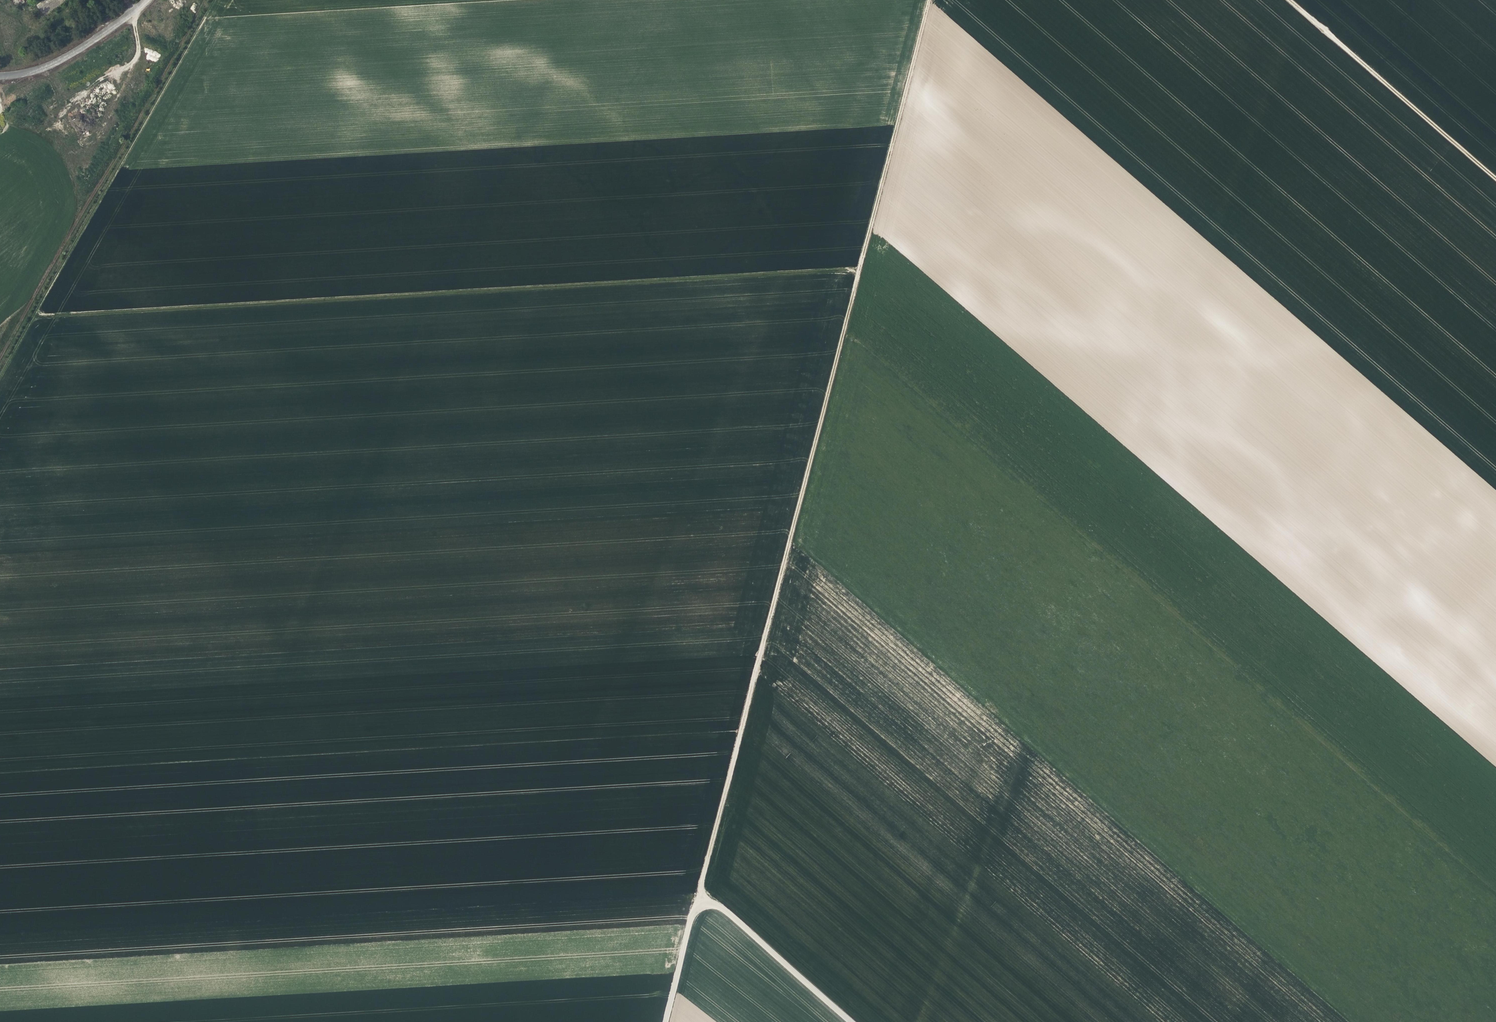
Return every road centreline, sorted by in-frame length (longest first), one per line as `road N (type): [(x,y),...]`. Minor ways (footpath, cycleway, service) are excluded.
road 1 (track): [(665,1021),(929,0)]
road 2 (track): [(1290,0),(1495,179)]
road 3 (track): [(698,894),(851,1021)]

